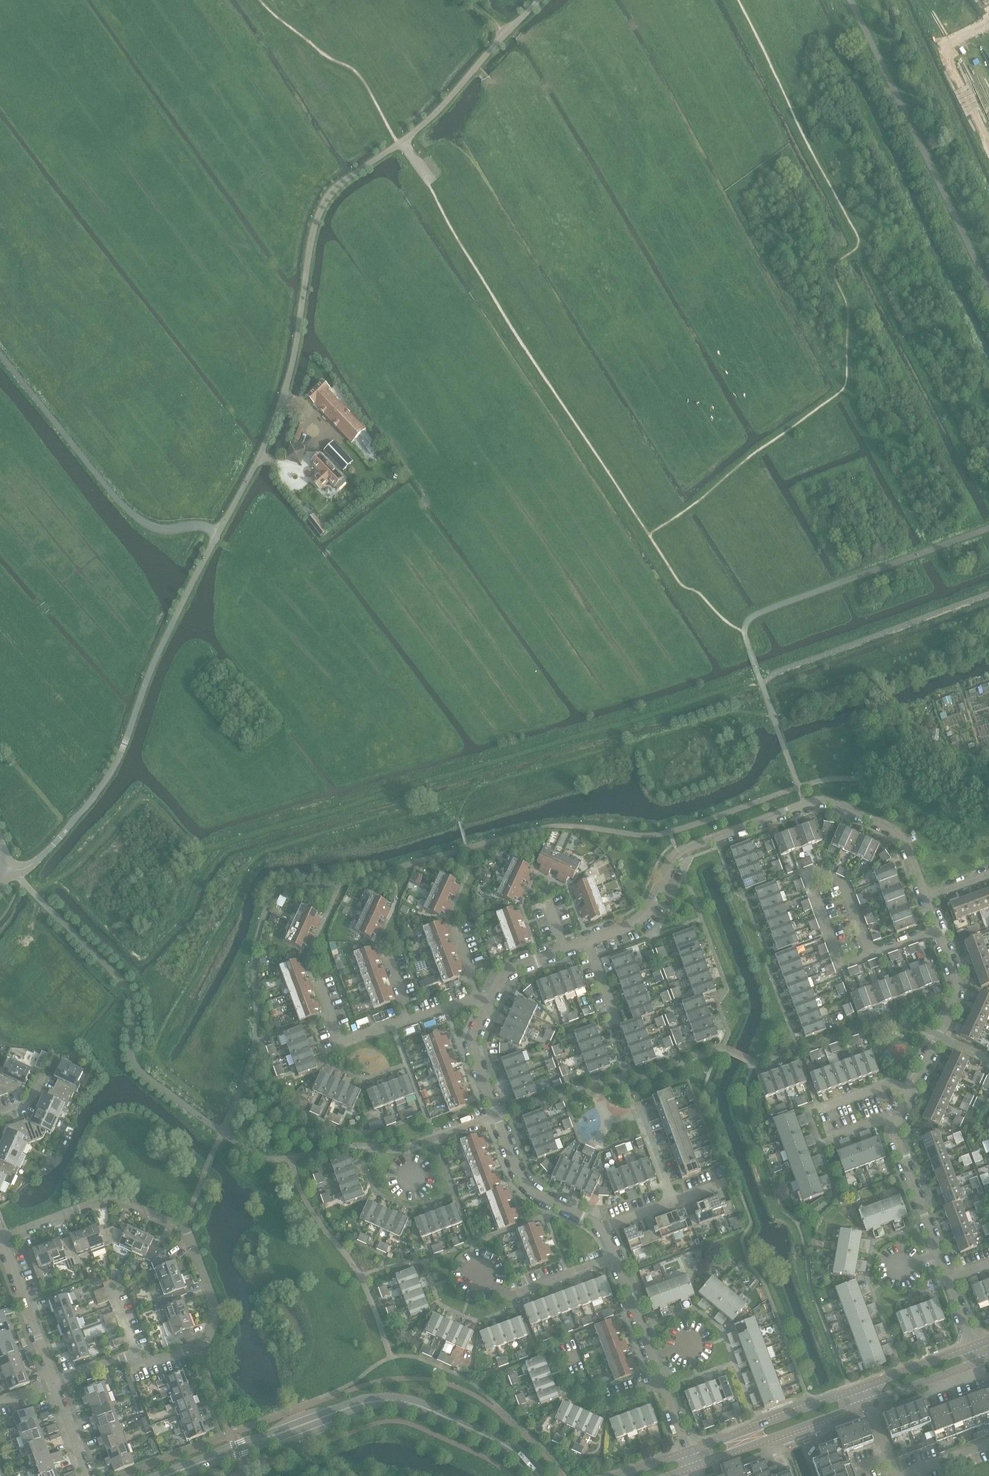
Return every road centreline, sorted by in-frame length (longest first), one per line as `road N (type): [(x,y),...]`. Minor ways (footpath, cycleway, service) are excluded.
road 1 (track): [(24,884),(66,877),(146,799),(190,842),(219,846),(762,685)]
road 2 (unclassified): [(220,531),(284,397),(310,246),(327,199),(431,120),(539,0)]
road 3 (residential): [(587,941),(640,918),(672,859),(688,848),(828,799),(901,834),(926,897)]
road 4 (unclassified): [(2,872),(41,860),(106,781),(220,531)]
road 5 (residential): [(1,1239),(114,1197),(188,1231),(218,1314),(205,1347),(154,1364),(136,1352)]
road 6 (tertiary): [(262,1441),(362,1404),(405,1402),(511,1448),(540,1475)]
road 7 (unclassified): [(220,531),(155,528),(136,517),(0,355)]
road 8 (unclassified): [(688,1468),(869,1402)]
road 9 (unclassified): [(865,1388),(689,1453)]
road 10 (residential): [(939,930),(957,995),(913,1091)]
road 11 (residential): [(602,1229),(524,1183),(497,1115)]
road 12 (residential): [(54,1383),(1,1239)]
road 13 (residential): [(898,1124),(938,1252)]
road 14 (residential): [(318,985),(340,1044),(407,1021)]
road 15 (residential): [(662,1382),(616,1257)]
road 16 (residential): [(414,1179),(409,1148),(497,1115)]
road 17 (residential): [(662,1382),(602,1403),(575,1390),(562,1362)]
road 18 (residential): [(490,1003),(509,972),(587,941)]

